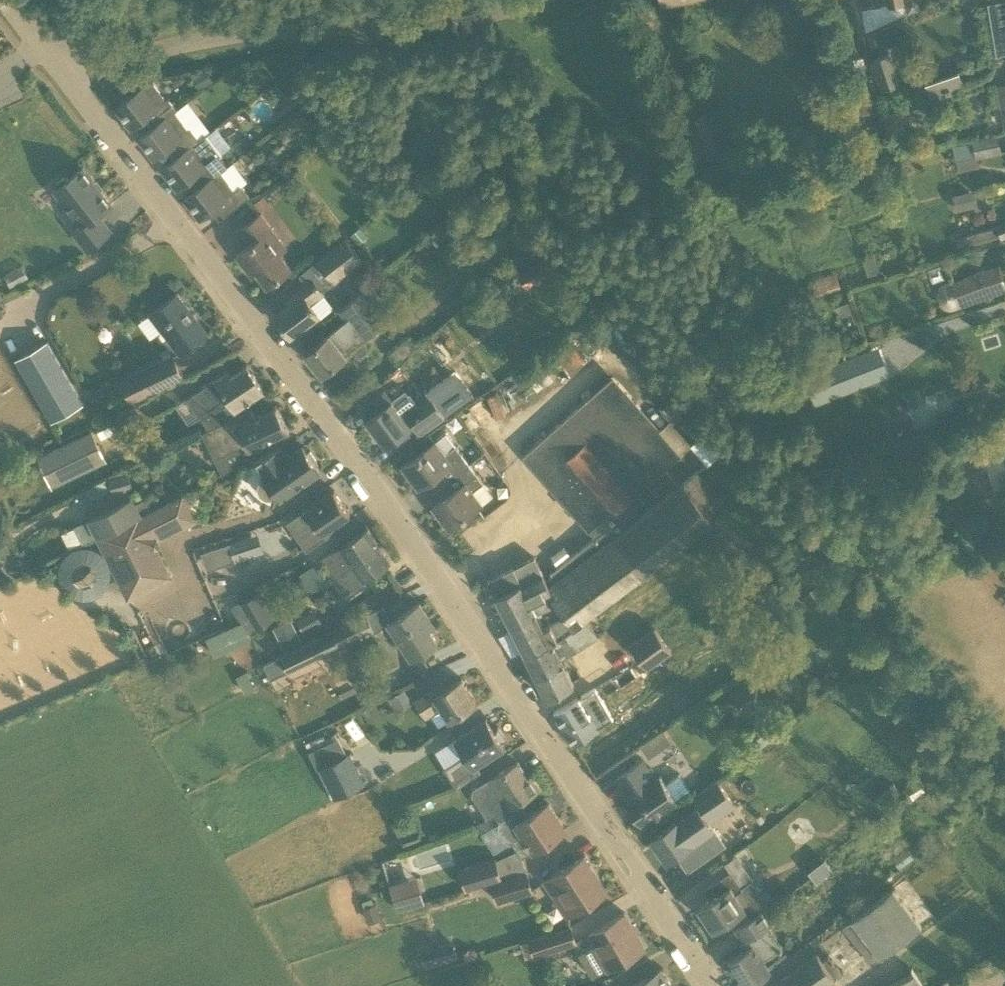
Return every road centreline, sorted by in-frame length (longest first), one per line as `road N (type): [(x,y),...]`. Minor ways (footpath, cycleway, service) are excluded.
road 1 (residential): [(711,985),(388,512),(66,76)]
road 2 (residential): [(66,76),(119,54),(215,37),(473,21),(525,0)]

